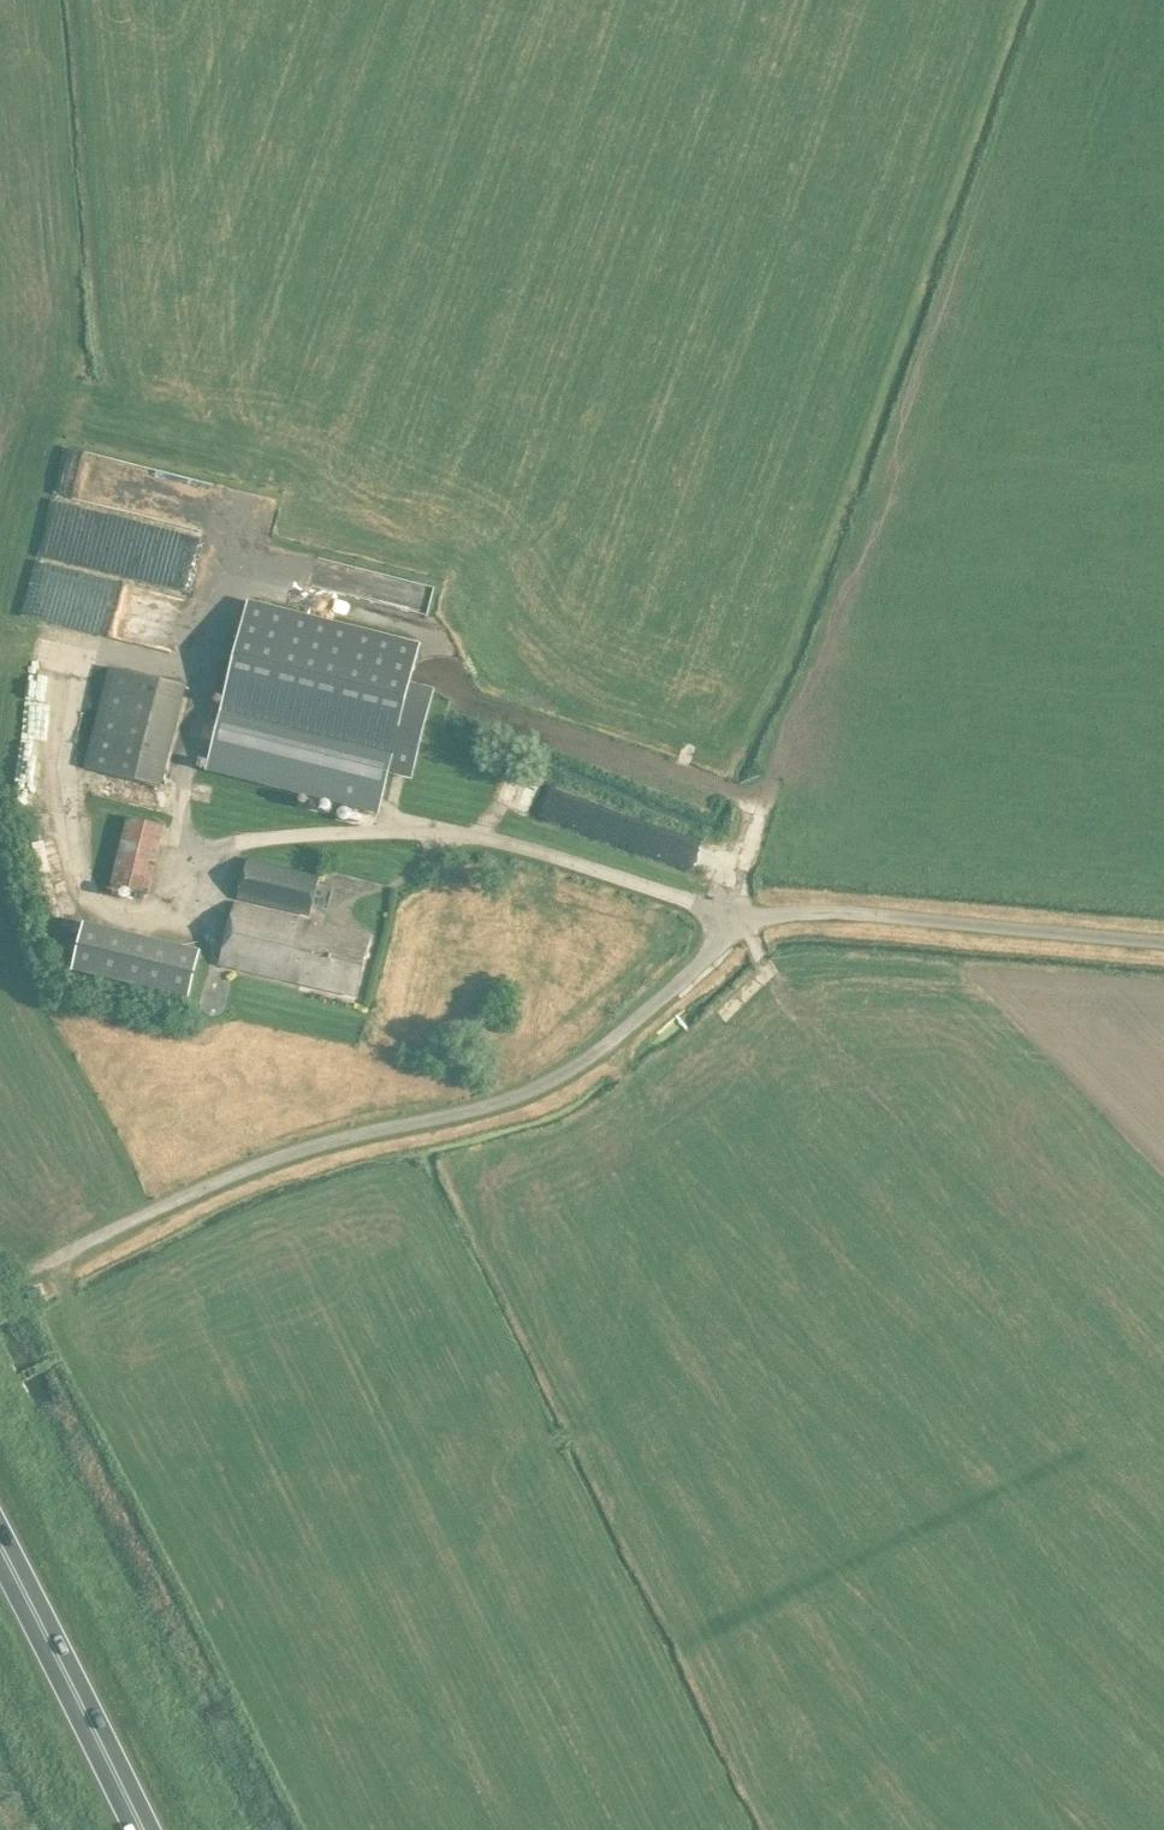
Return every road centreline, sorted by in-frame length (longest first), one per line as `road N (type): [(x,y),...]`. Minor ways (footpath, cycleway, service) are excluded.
road 1 (unclassified): [(25,1268),(283,1151),(524,1088),(609,1038),(745,918),(855,909),(1163,937)]
road 2 (trunk): [(136,1829),(0,1561)]

